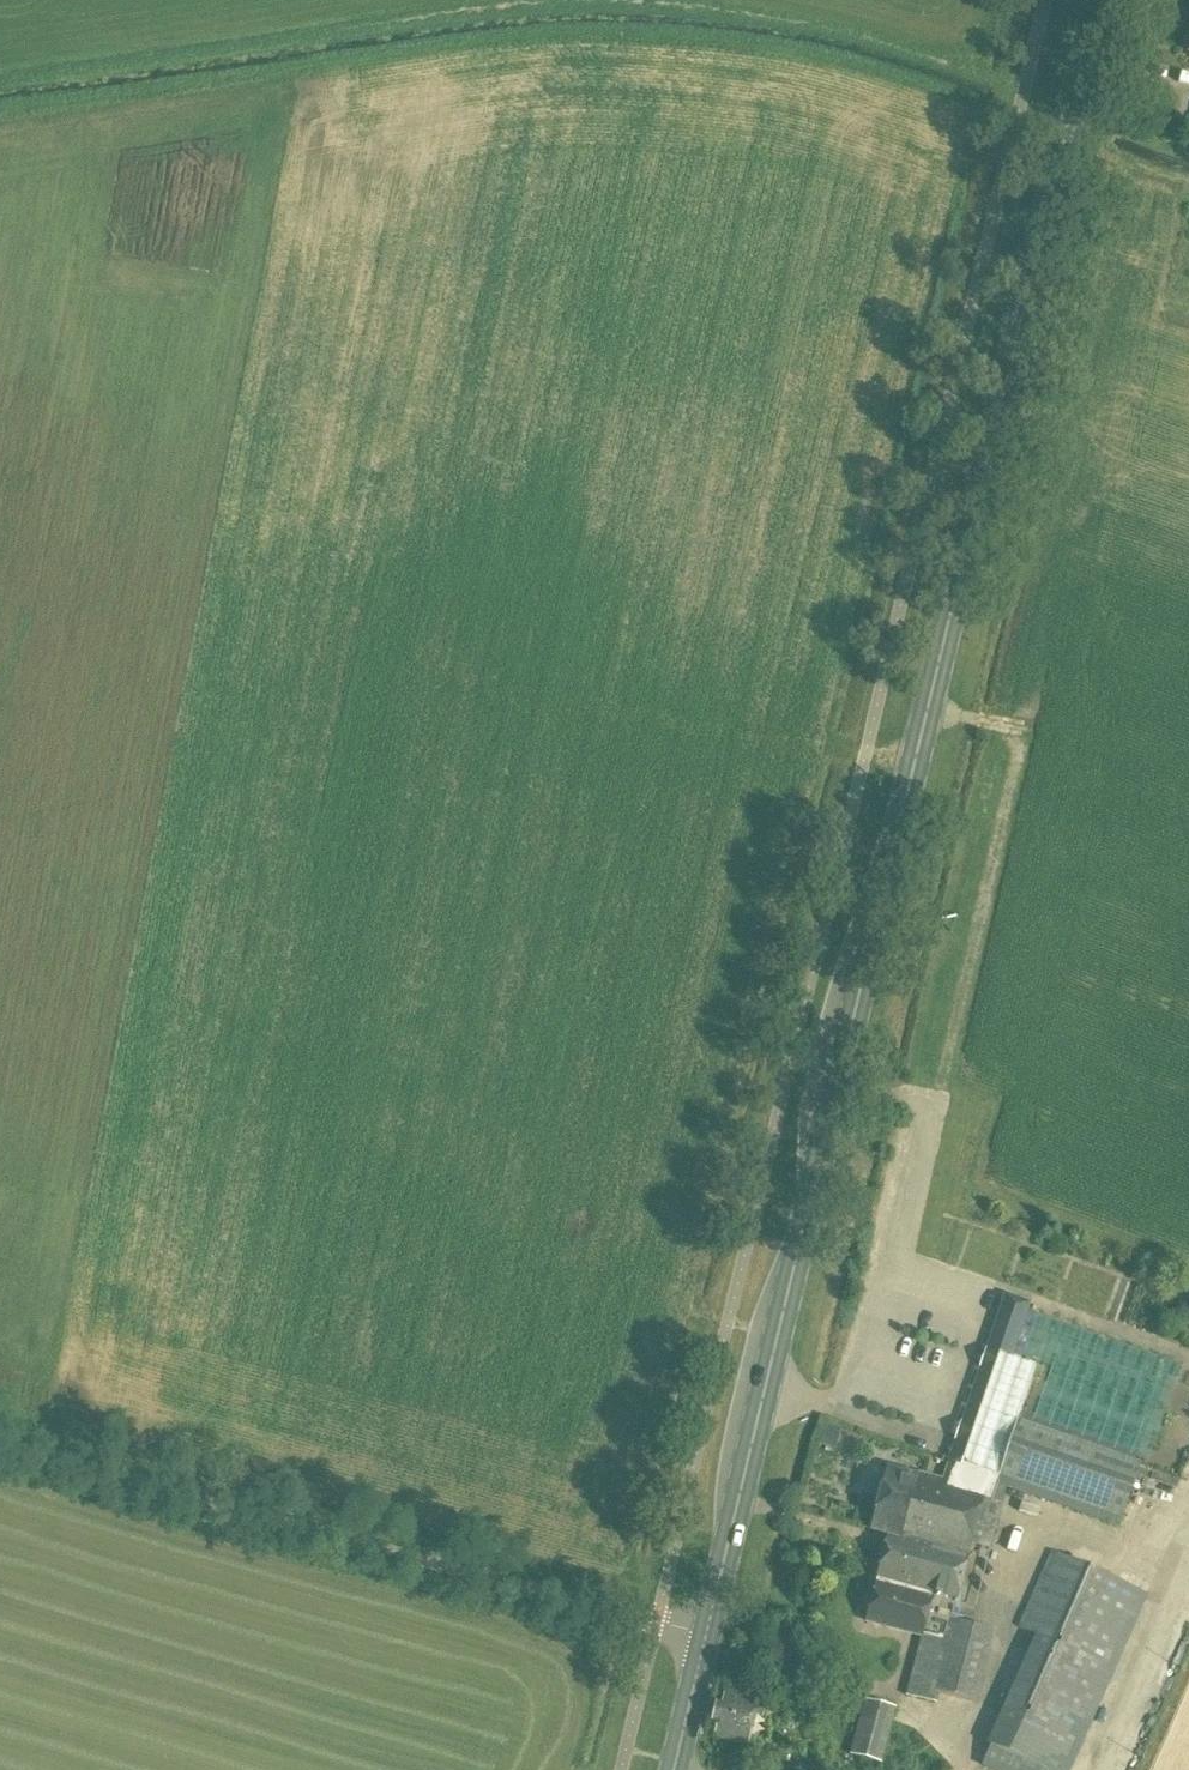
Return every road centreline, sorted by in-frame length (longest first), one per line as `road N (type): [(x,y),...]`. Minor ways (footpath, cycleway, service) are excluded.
road 1 (primary): [(707,1633),(1094,0)]
road 2 (unclassified): [(707,1633),(218,1508),(0,1440)]
road 3 (primary): [(677,1764),(707,1633)]

